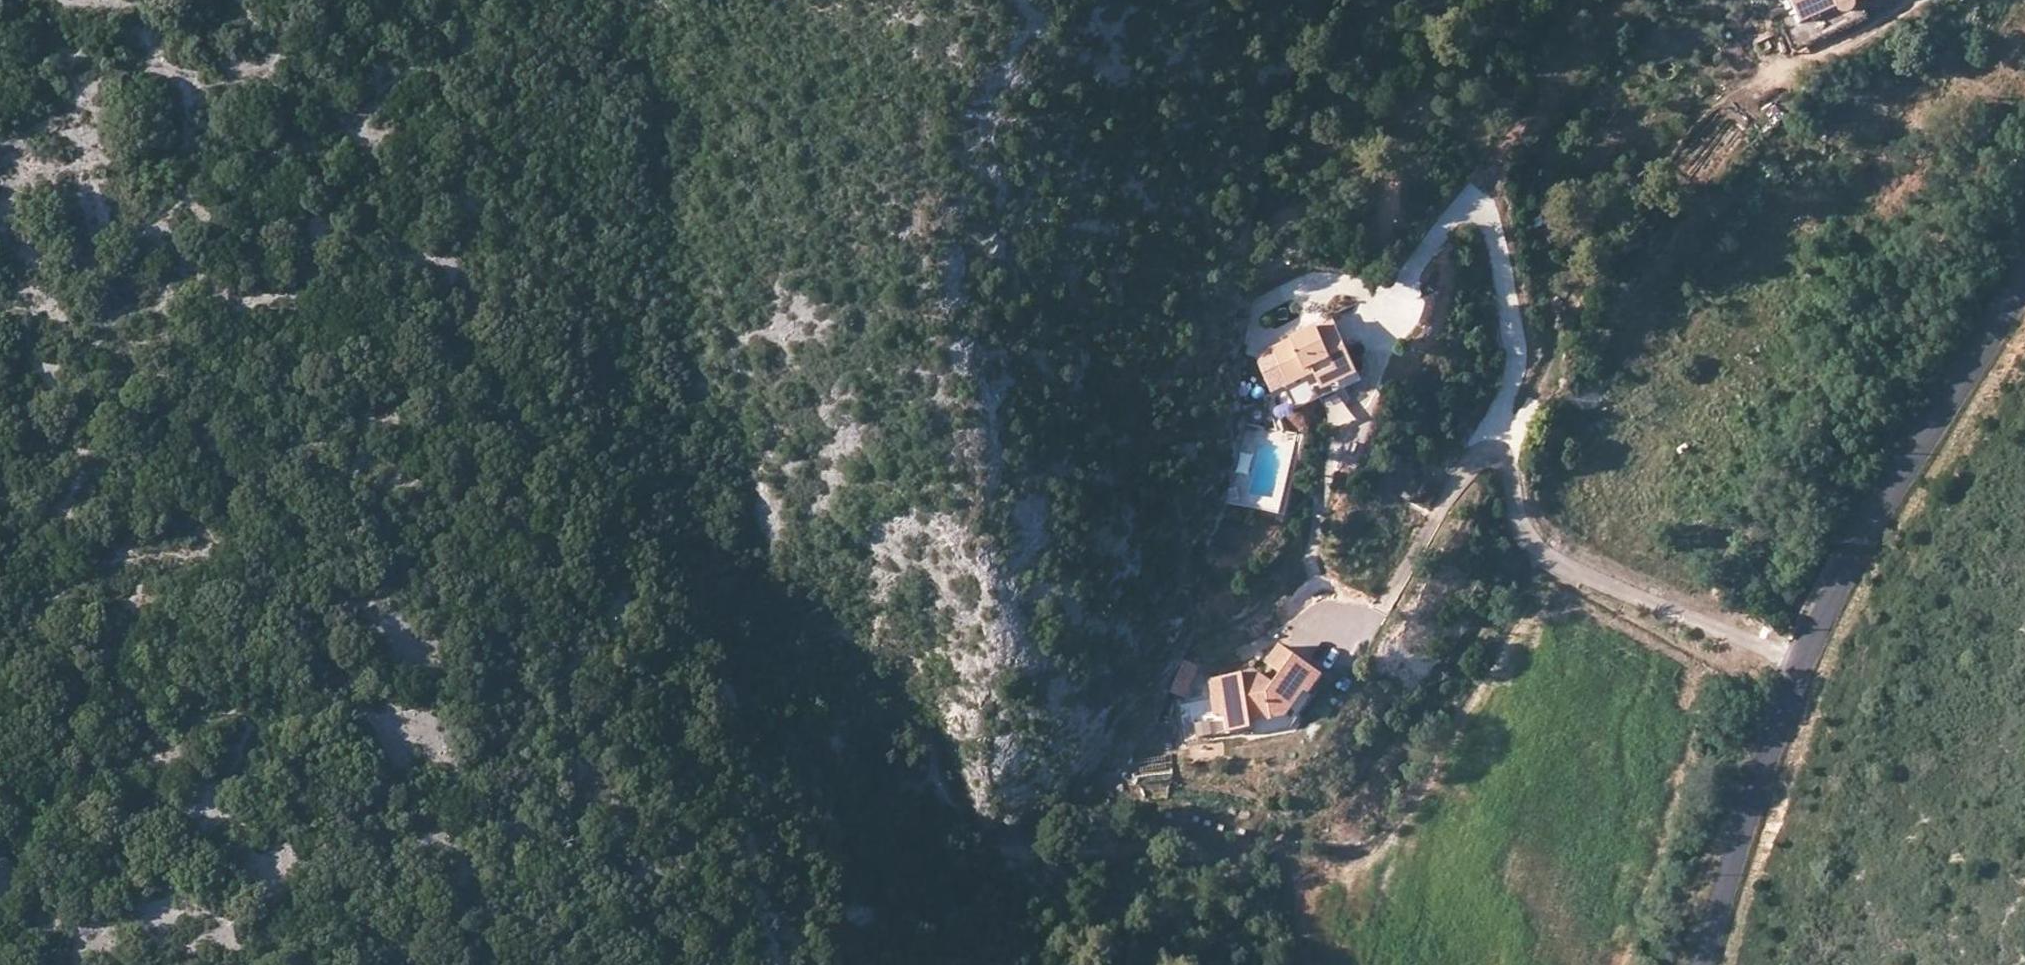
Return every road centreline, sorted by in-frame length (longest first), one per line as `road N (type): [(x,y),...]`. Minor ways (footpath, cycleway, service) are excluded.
road 1 (unclassified): [(1805,667),(1535,546),(1507,463),(1494,451),(1472,455),(1365,635),(1341,632),(1318,589),(1313,553),(1337,443),(1381,355),(1383,330)]
road 2 (tertiary): [(1805,667),(1857,546),(2024,288)]
road 3 (tertiary): [(1709,964),(1805,667)]

